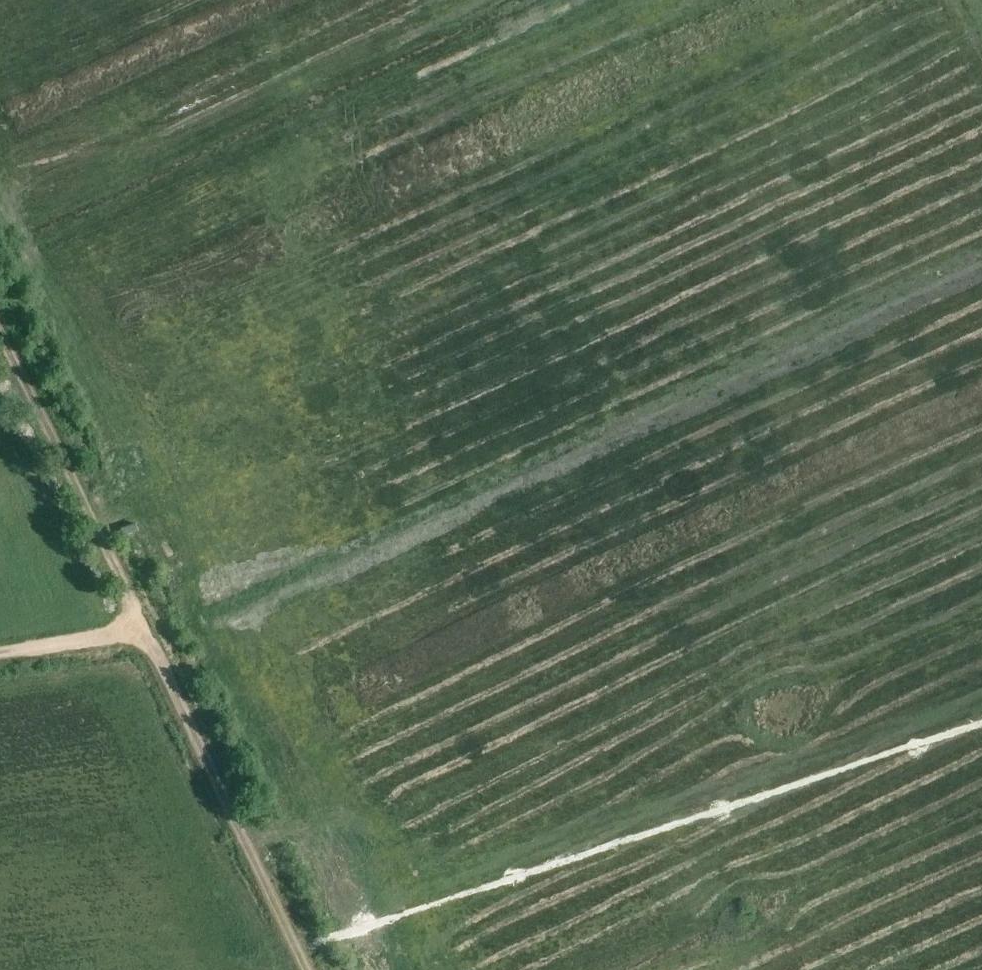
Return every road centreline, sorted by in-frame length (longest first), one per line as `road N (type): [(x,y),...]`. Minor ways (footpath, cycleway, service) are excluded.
road 1 (track): [(0,654),(144,634),(308,969)]
road 2 (track): [(0,338),(144,634)]

